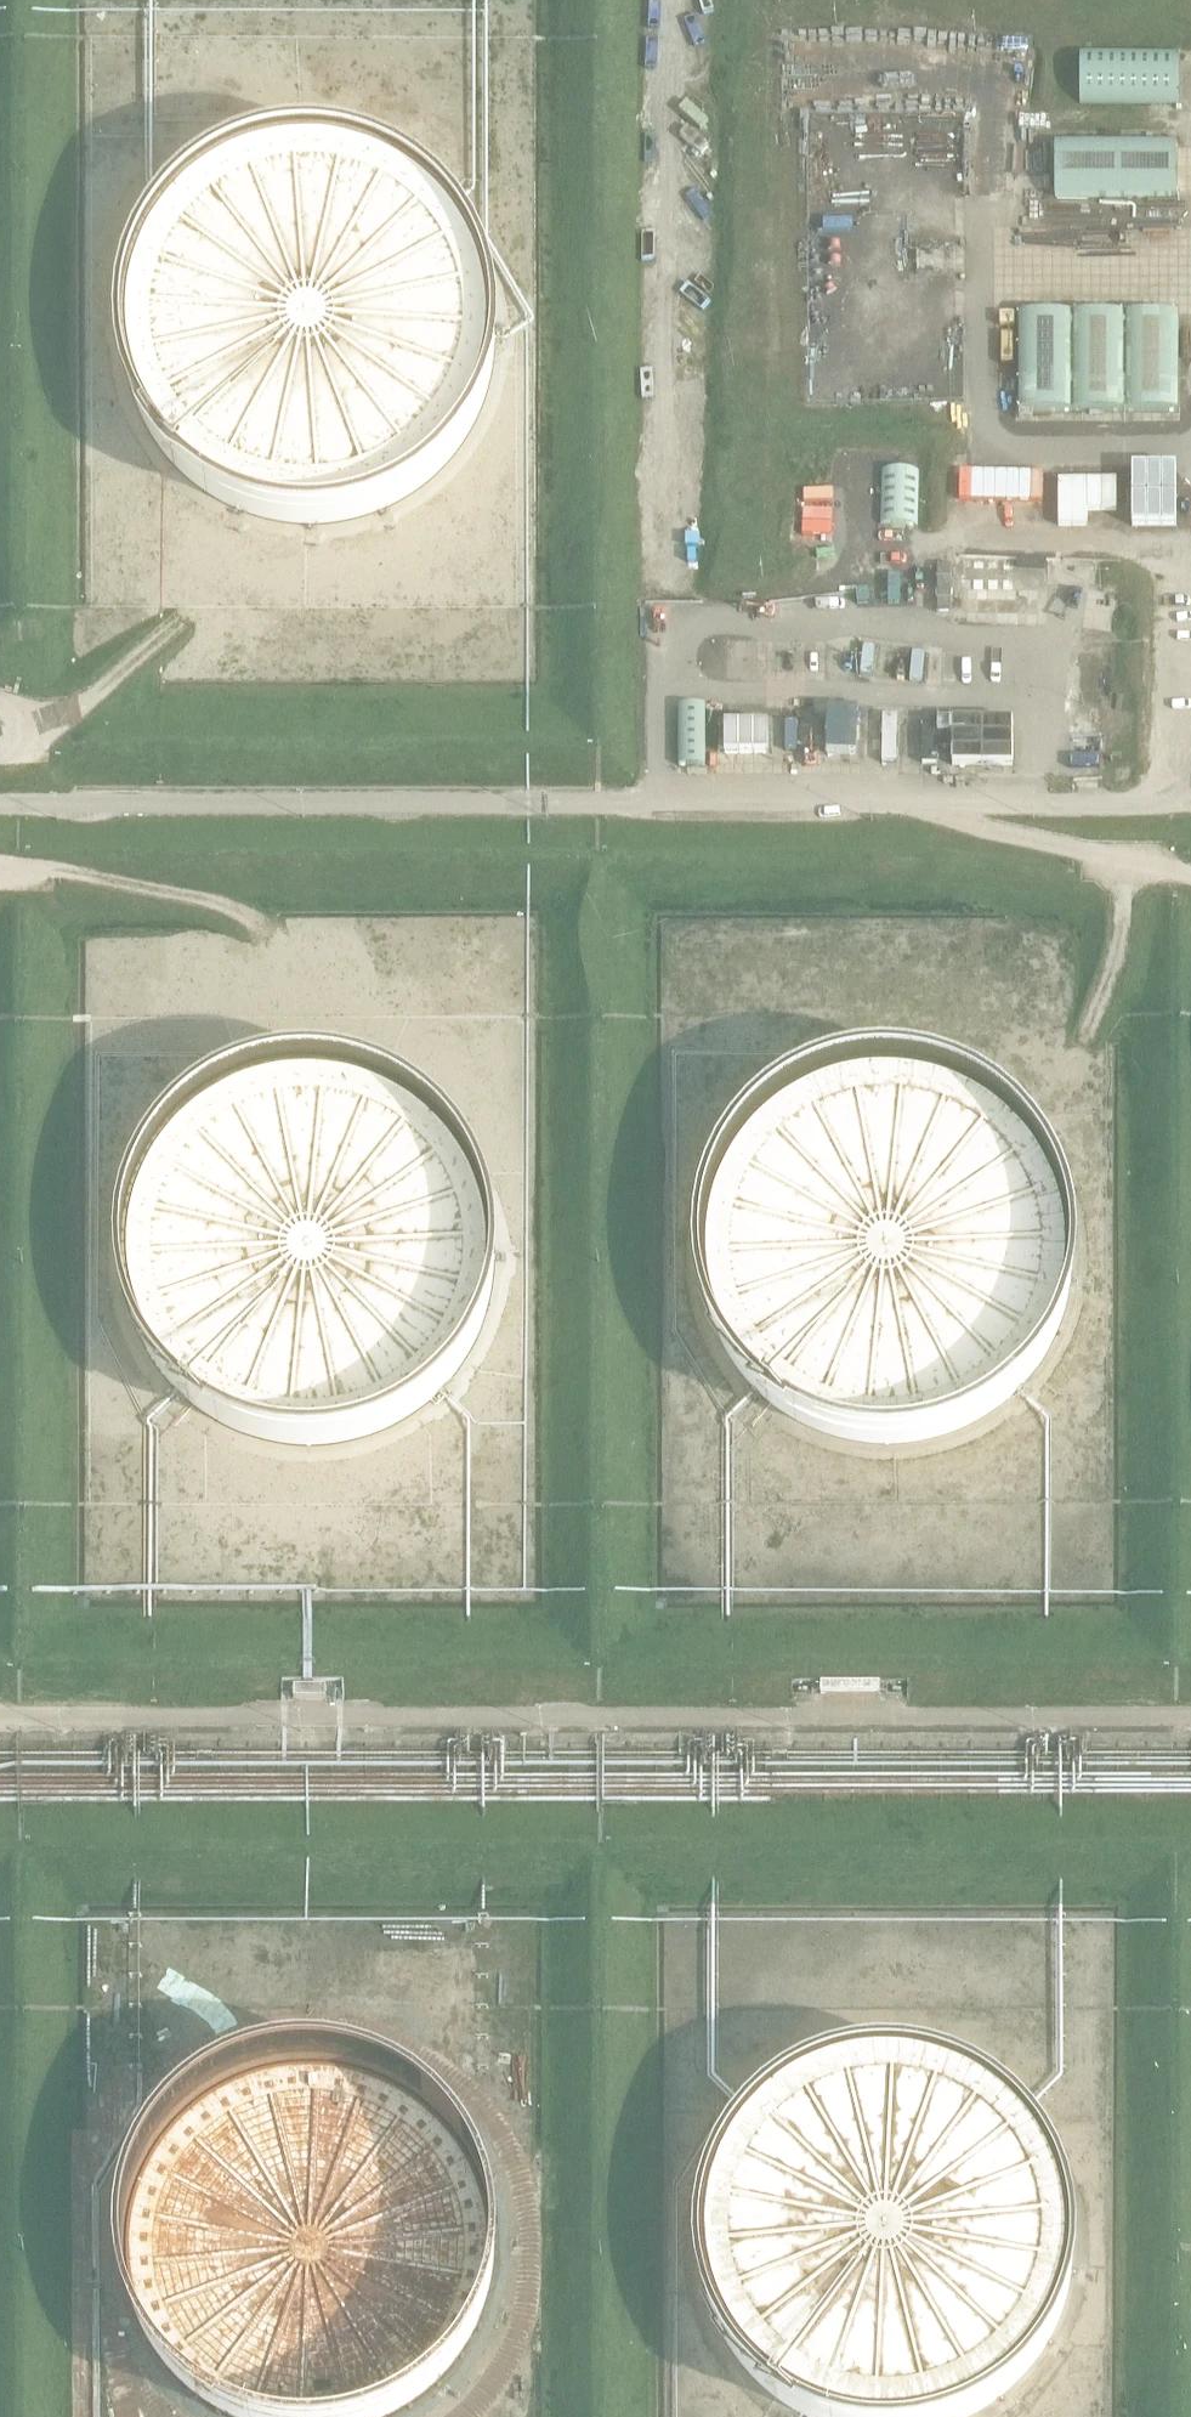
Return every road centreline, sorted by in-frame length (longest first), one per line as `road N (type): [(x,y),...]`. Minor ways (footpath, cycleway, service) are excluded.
road 1 (track): [(687,0),(677,590)]
road 2 (track): [(956,533),(914,554),(851,550),(854,485)]

